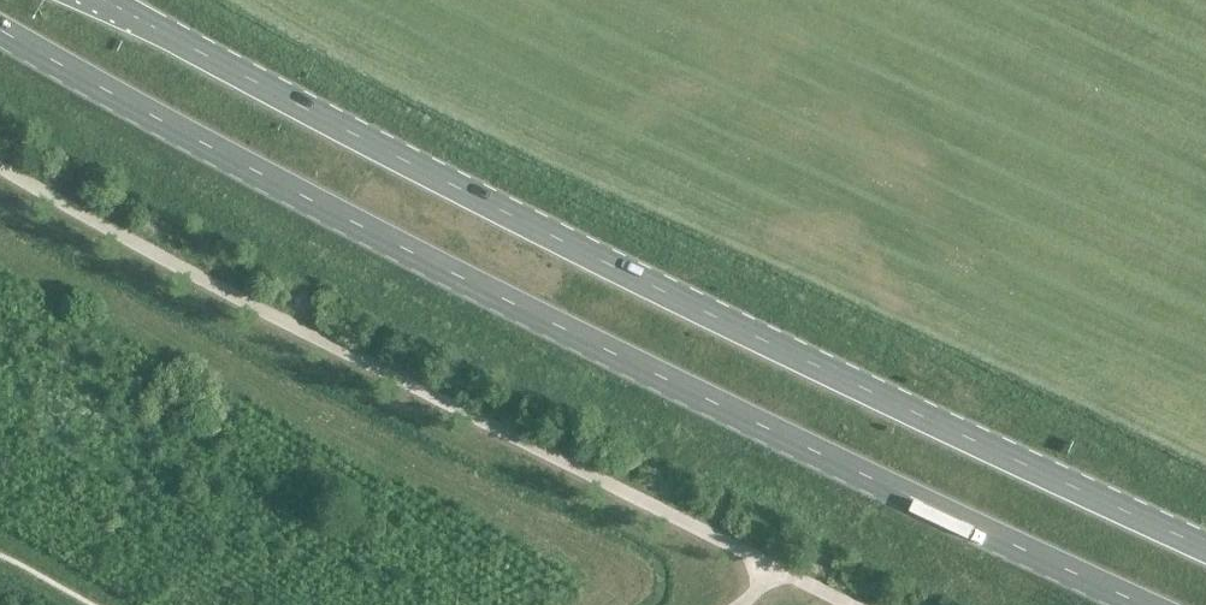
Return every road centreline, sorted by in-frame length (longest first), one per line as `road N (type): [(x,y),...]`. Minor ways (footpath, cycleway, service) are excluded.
road 1 (trunk): [(0,34),(265,184),(1152,604)]
road 2 (trunk): [(1205,541),(786,357),(111,0)]

